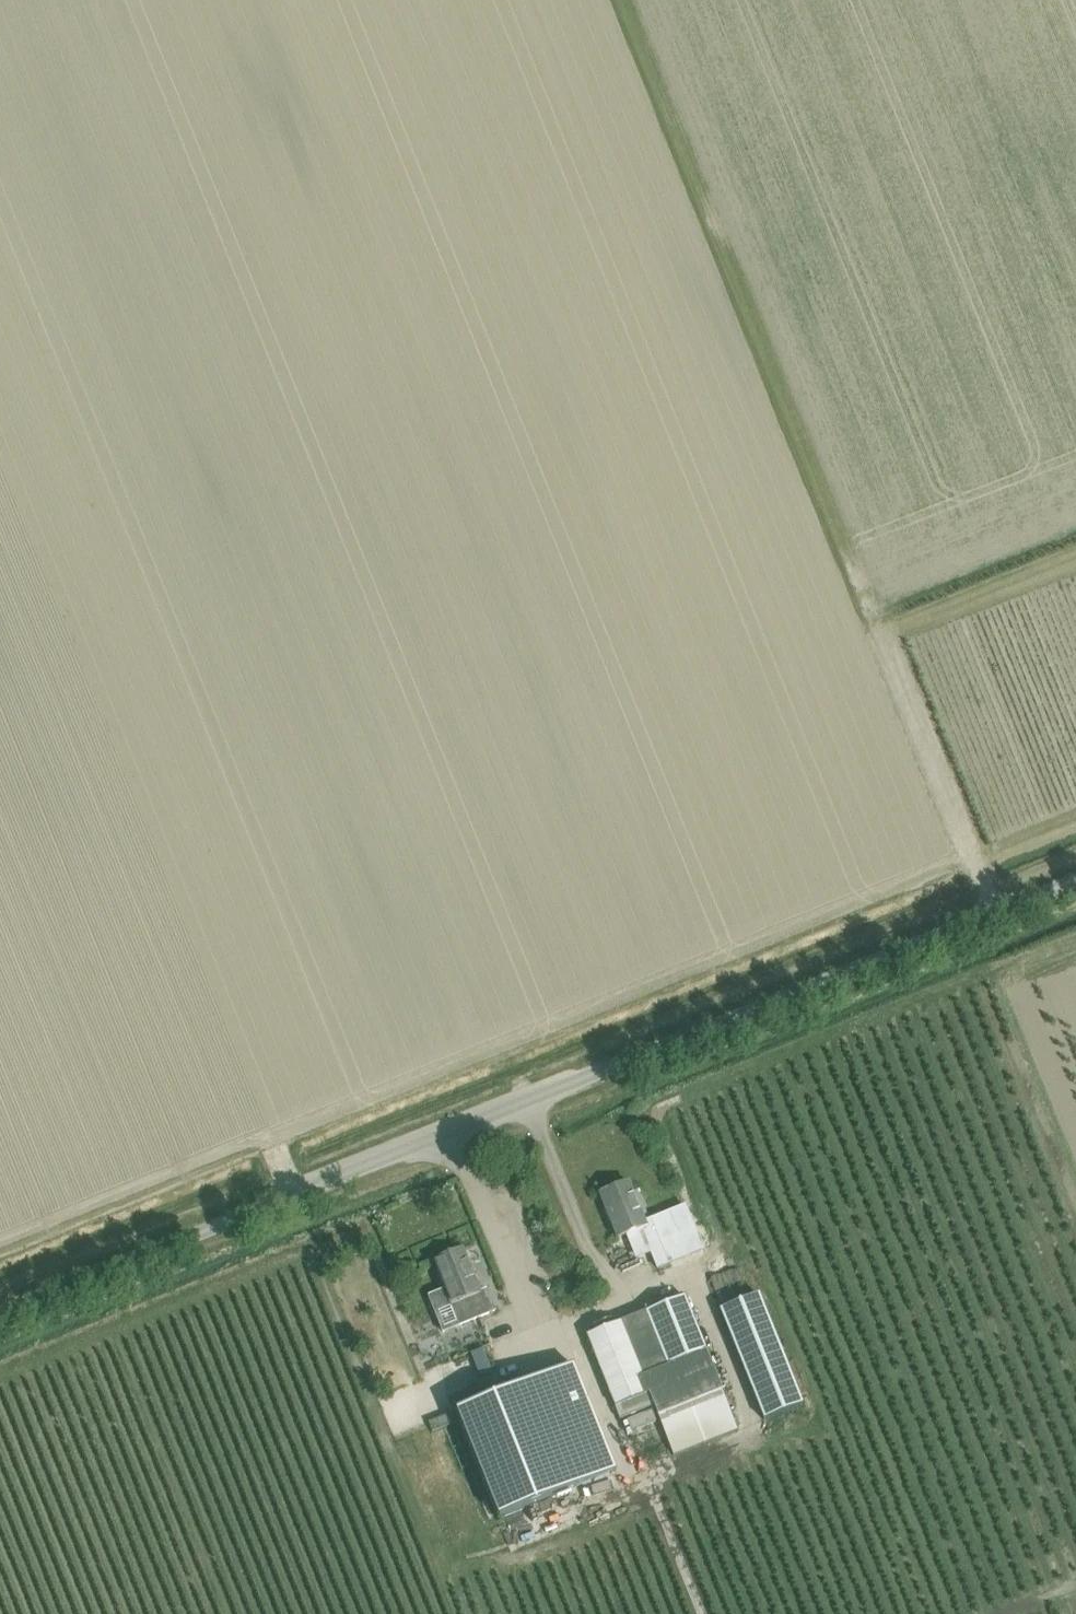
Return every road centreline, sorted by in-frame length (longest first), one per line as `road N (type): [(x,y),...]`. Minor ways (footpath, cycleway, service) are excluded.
road 1 (unclassified): [(0,1316),(1075,880)]

